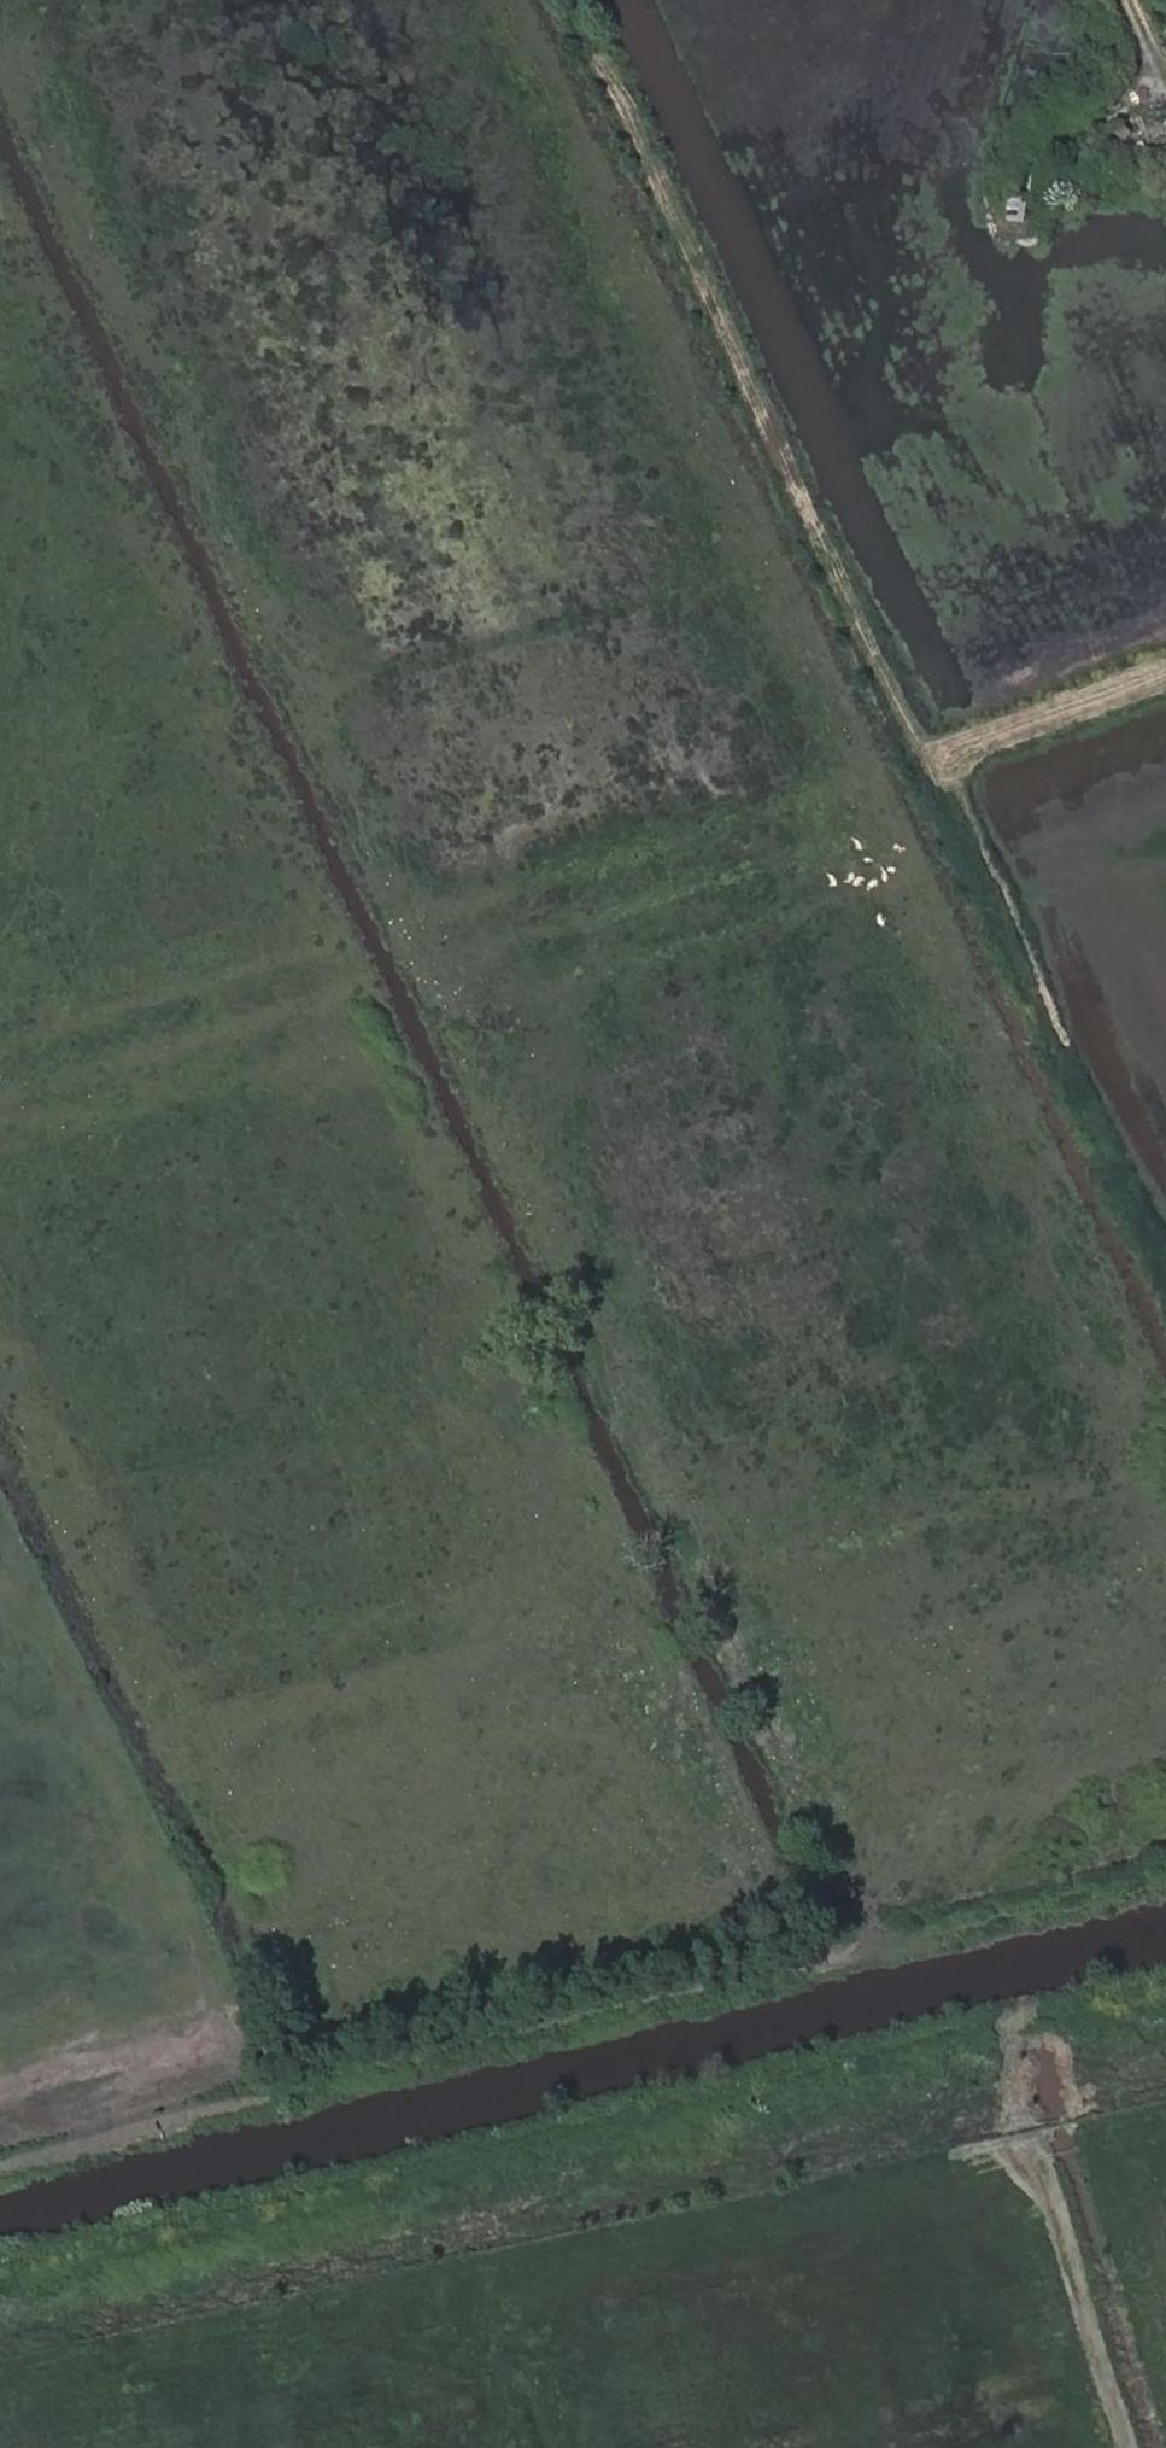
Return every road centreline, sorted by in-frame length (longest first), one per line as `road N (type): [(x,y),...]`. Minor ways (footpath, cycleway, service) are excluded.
road 1 (track): [(989,0),(1165,393)]

